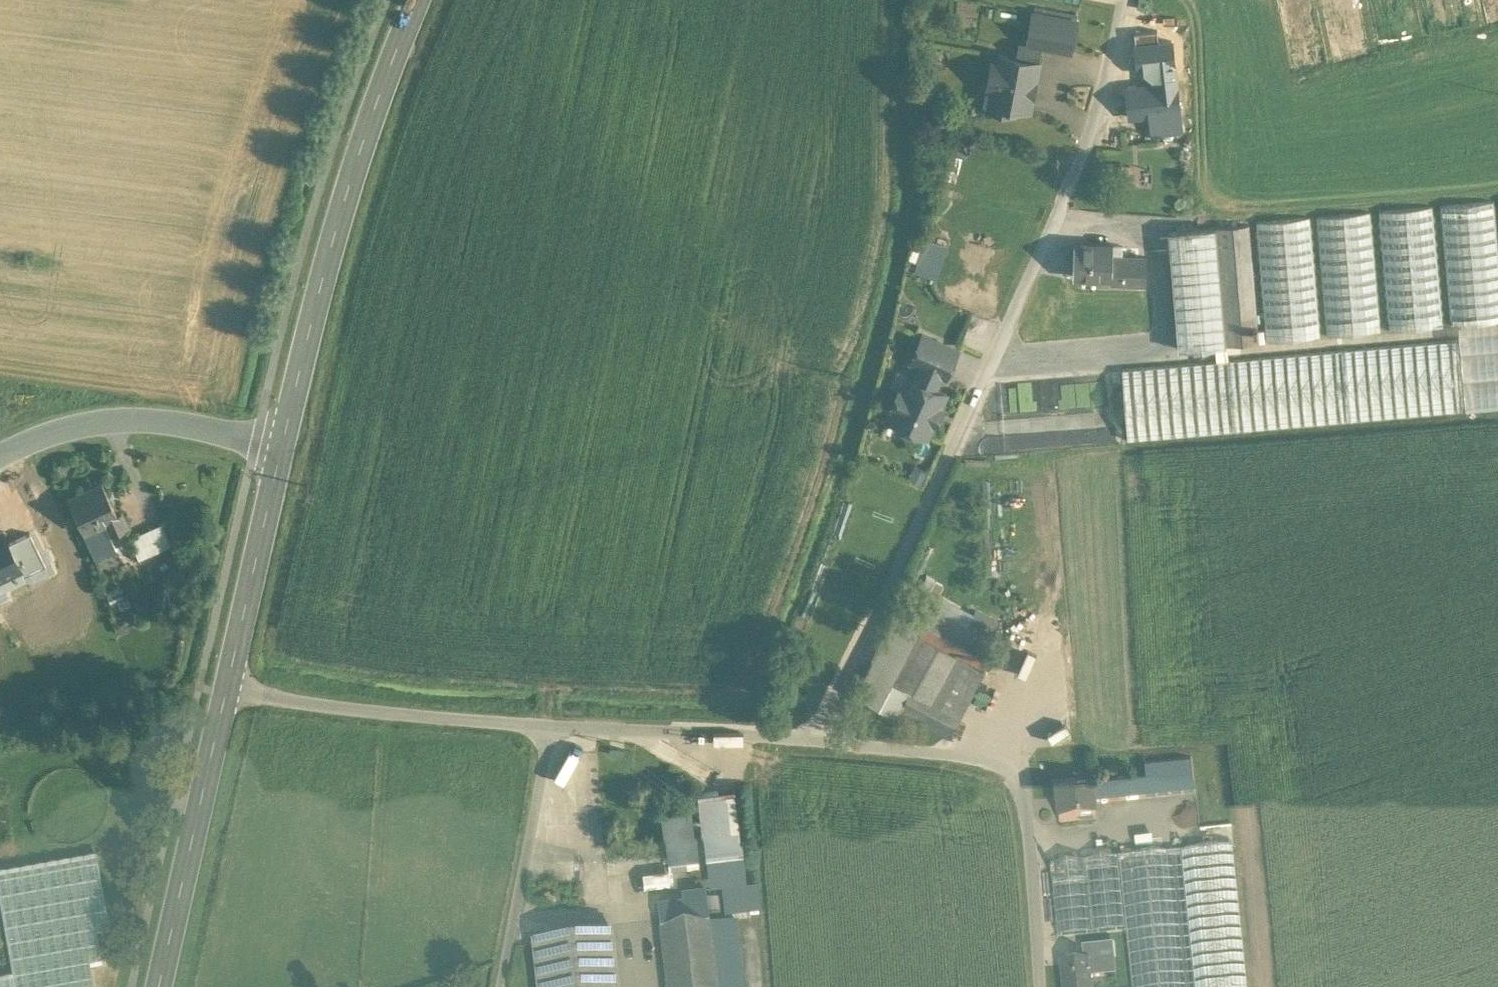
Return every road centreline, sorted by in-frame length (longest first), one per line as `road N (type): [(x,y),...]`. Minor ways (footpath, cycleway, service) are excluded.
road 1 (track): [(791,743),(829,711),(1075,169),(1099,107),(1122,0)]
road 2 (track): [(552,727),(977,757),(1015,775),(1028,799),(1043,986)]
road 3 (secondary): [(159,986),(282,445)]
road 4 (secondary): [(282,445),(347,184),(417,0)]
road 5 (track): [(552,727),(402,717),(226,691)]
road 6 (tertiary): [(0,456),(58,430),(134,419),(282,445)]
road 7 (track): [(552,727),(640,986)]
road 8 (track): [(504,986),(552,727)]

